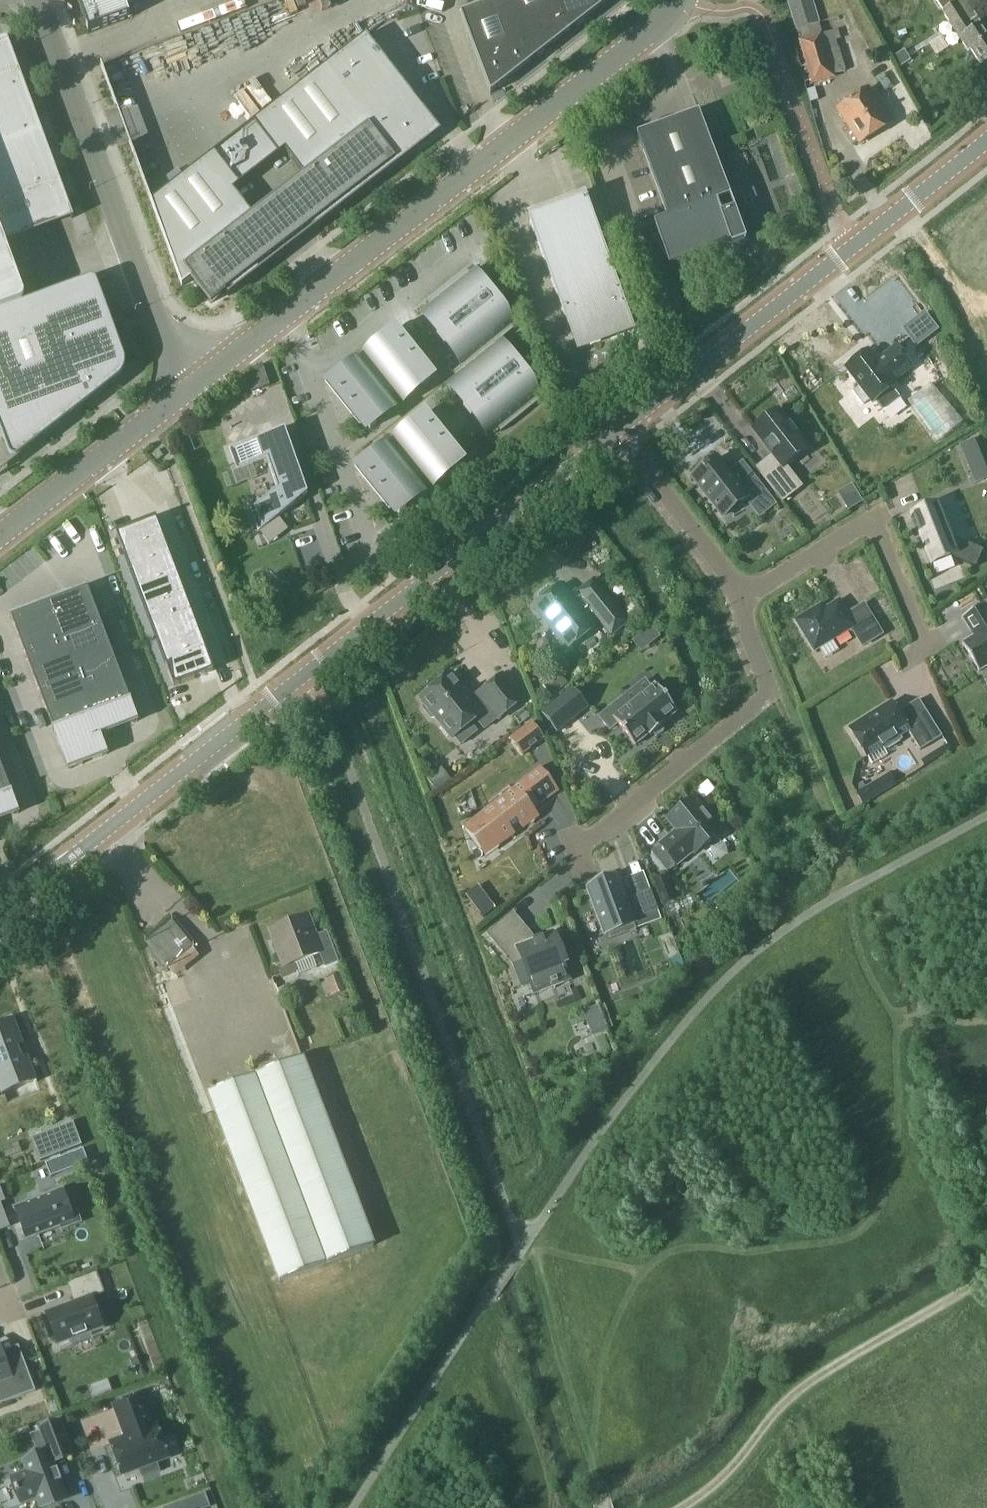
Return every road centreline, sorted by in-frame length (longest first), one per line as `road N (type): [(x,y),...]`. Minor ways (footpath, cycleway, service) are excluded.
road 1 (unclassified): [(0,913),(613,434)]
road 2 (unclassified): [(190,392),(663,24),(678,0)]
road 3 (unclassified): [(613,434),(986,140)]
road 4 (unclassified): [(40,0),(190,392)]
road 5 (track): [(682,1507),(717,1487),(782,1409),(848,1357),(986,1276)]
road 6 (unclassified): [(740,596),(771,688),(576,849)]
road 7 (unclassified): [(925,644),(875,517),(740,596)]
road 8 (track): [(524,1244),(607,1507)]
road 9 (unclassified): [(0,534),(190,392)]
road 10 (unclassified): [(613,434),(740,596)]

